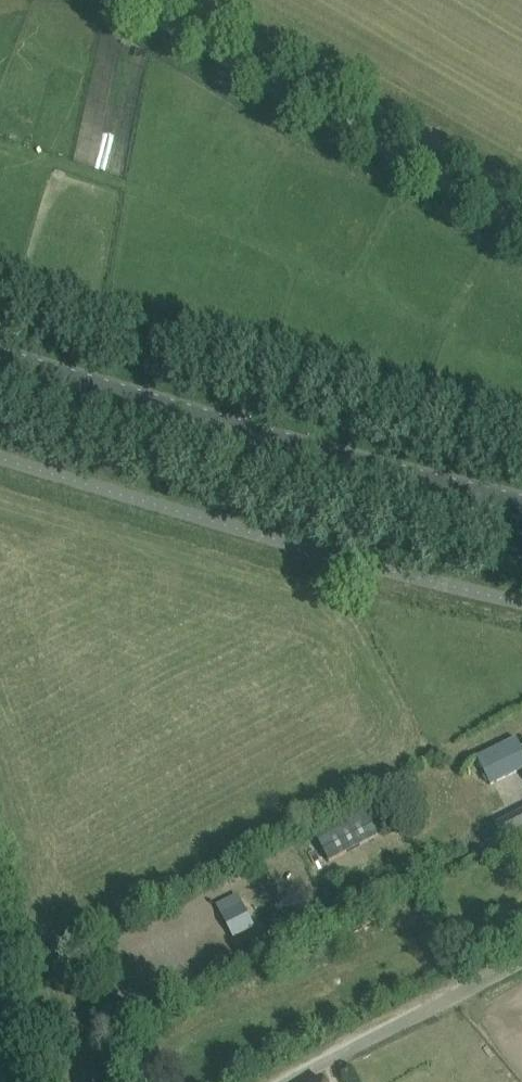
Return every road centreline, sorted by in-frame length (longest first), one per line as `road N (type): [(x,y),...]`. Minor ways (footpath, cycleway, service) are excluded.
road 1 (secondary): [(521,504),(0,360)]
road 2 (unclassified): [(521,219),(149,0)]
road 3 (unclassified): [(295,1081),(521,958)]

